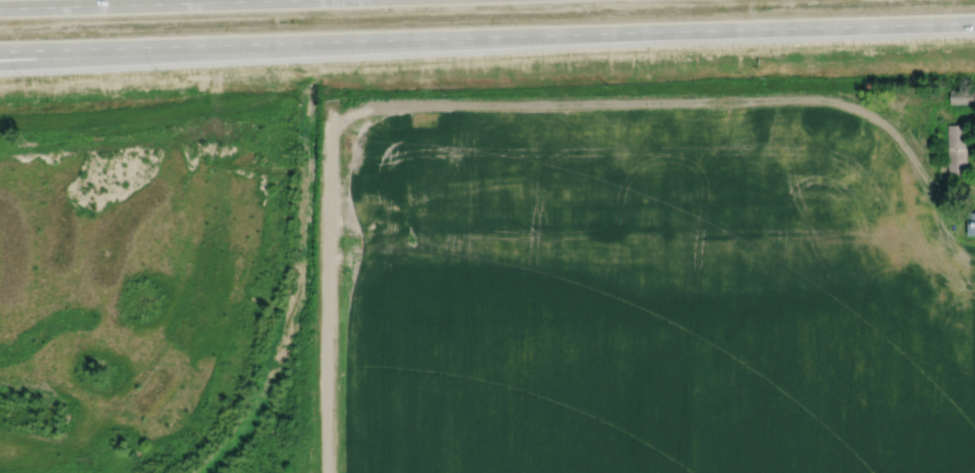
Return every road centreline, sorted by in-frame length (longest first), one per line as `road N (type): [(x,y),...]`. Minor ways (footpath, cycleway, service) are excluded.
road 1 (motorway): [(0,52),(974,22)]
road 2 (motorway): [(0,66),(394,40)]
road 3 (motorway): [(373,0),(0,11)]
road 4 (residential): [(329,472),(330,111)]

